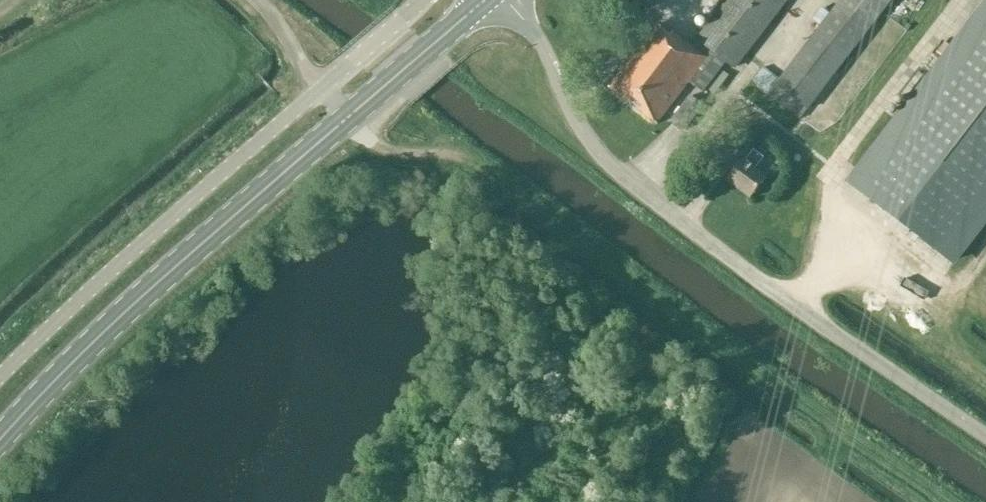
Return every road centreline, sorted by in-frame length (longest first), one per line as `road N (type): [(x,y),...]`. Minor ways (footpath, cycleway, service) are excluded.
road 1 (unclassified): [(985,434),(757,280),(619,173),(591,142),(539,40),(505,0)]
road 2 (primary): [(0,439),(185,256),(485,0)]
road 3 (unclassified): [(0,376),(113,268),(424,0)]

